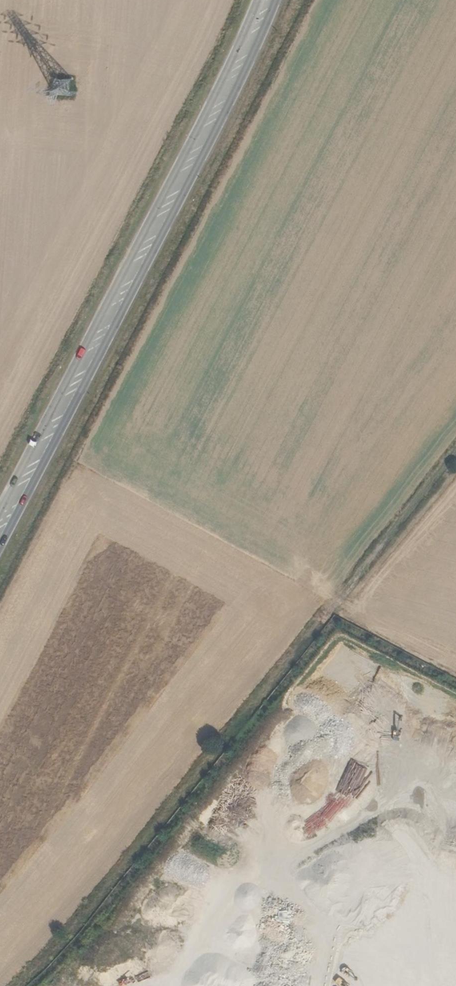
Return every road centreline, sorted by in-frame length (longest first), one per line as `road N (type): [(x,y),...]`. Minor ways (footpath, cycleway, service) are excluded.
road 1 (track): [(24,985),(90,917),(455,460)]
road 2 (primary): [(0,546),(277,0)]
road 3 (primary): [(258,0),(0,508)]

